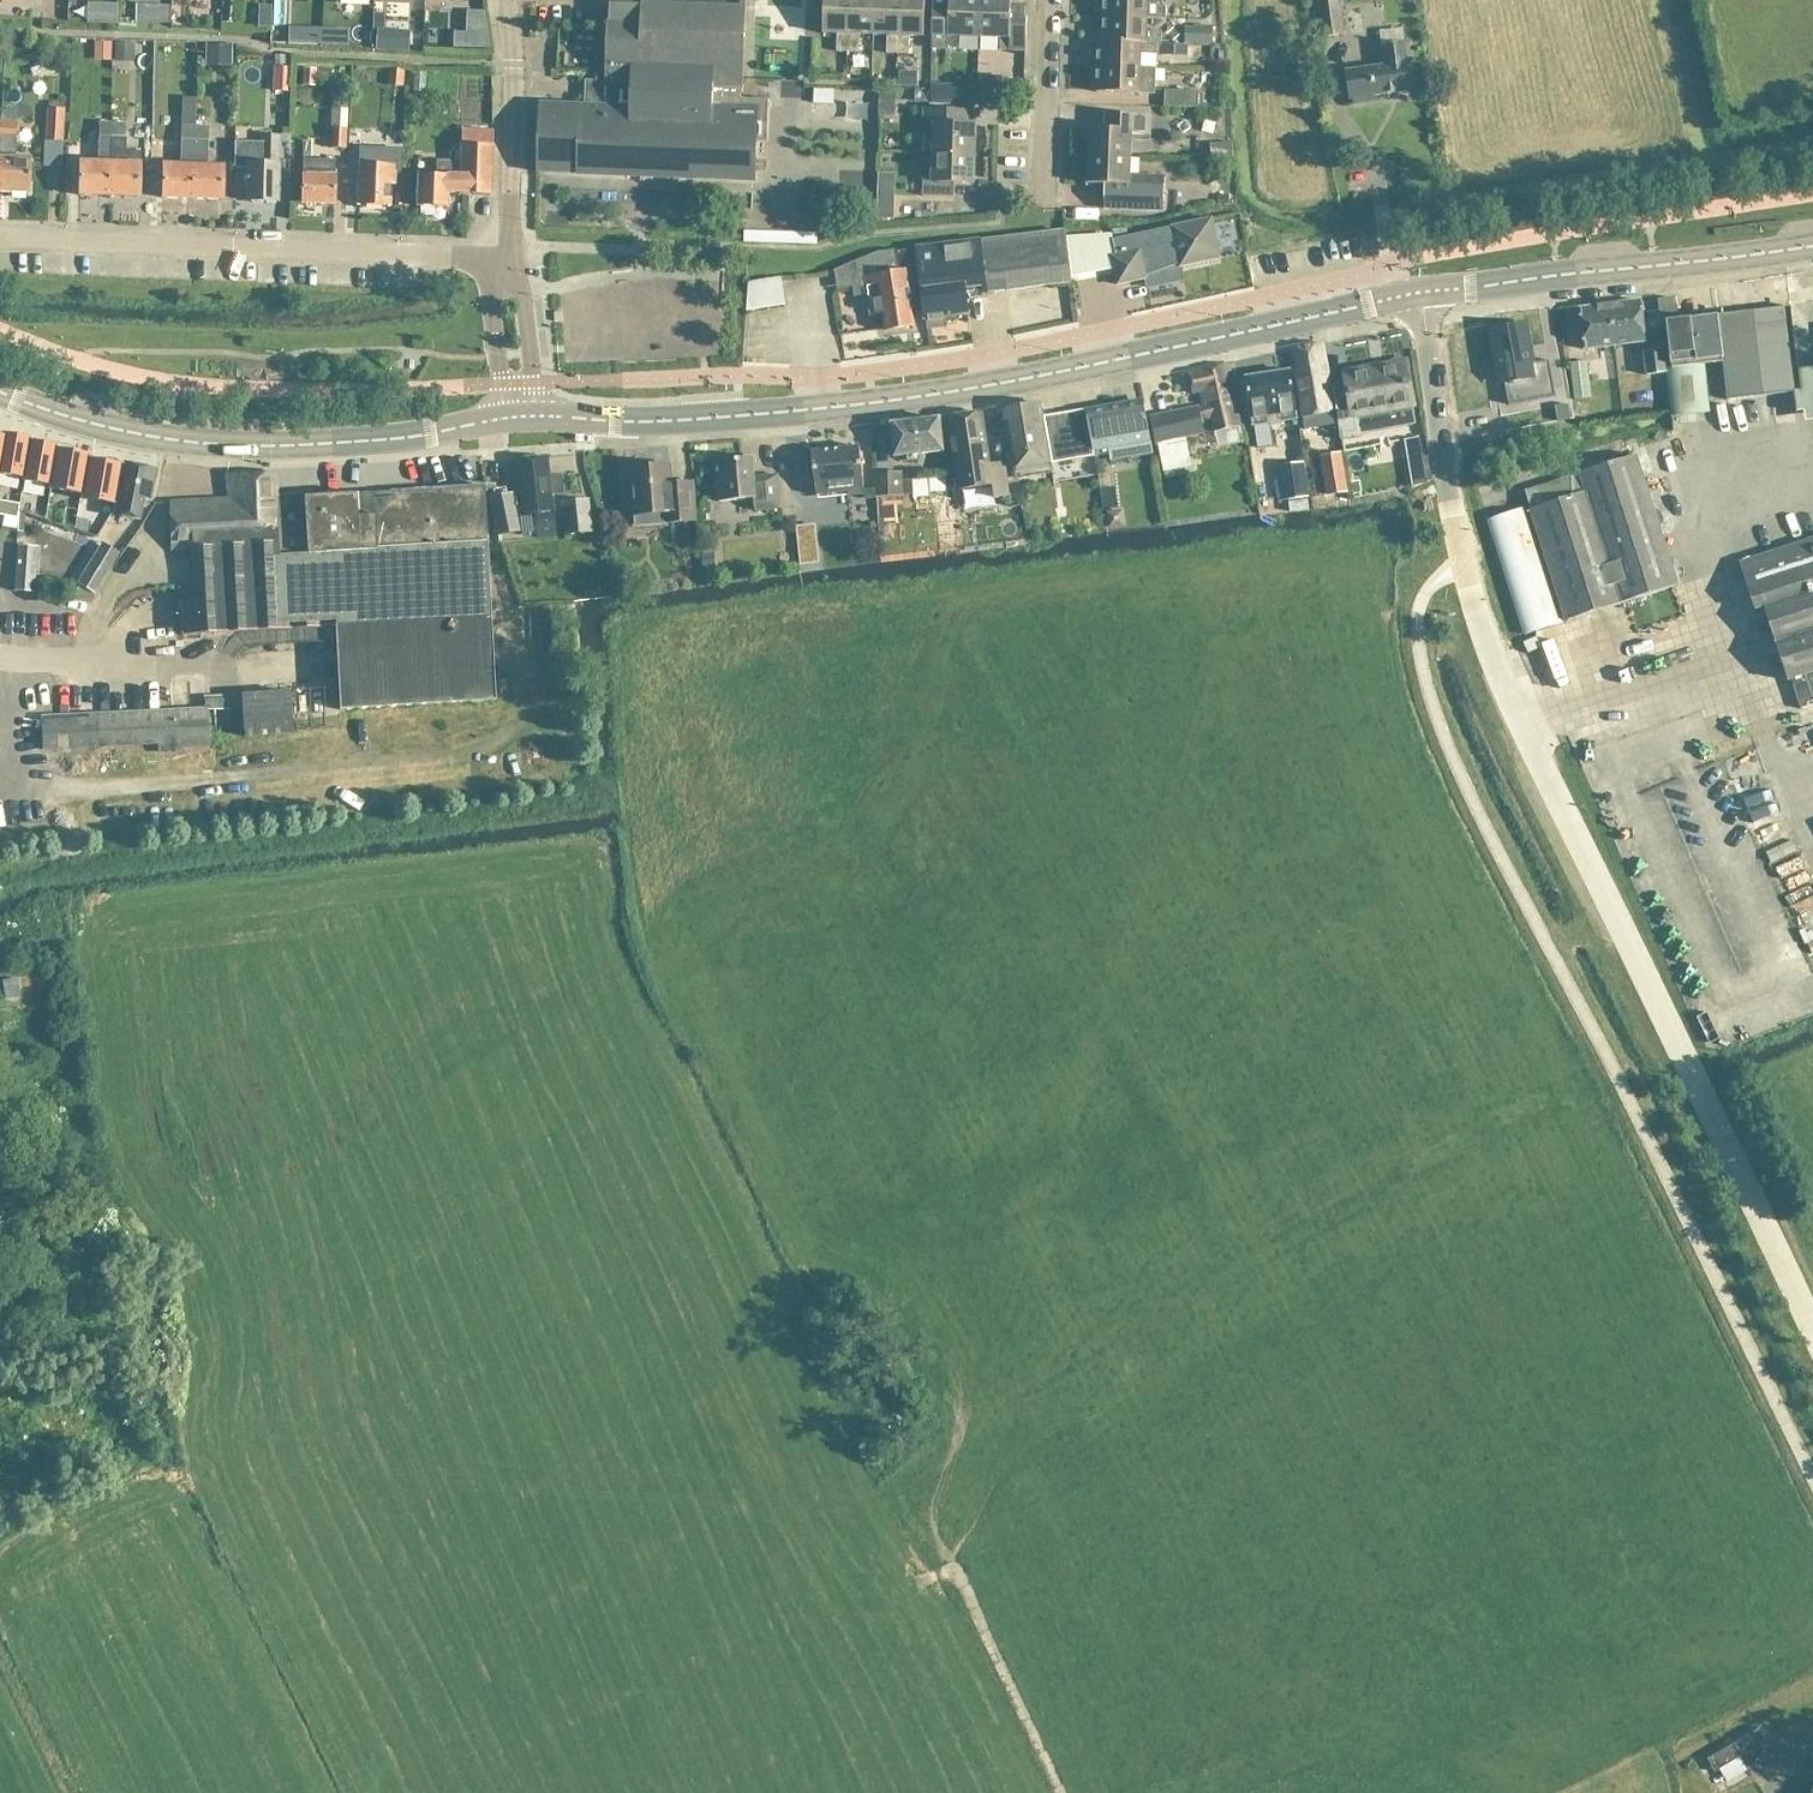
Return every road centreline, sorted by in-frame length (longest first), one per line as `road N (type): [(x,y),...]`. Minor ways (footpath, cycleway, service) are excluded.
road 1 (tertiary): [(1812,1332),(1491,663),(1462,568),(1411,294)]
road 2 (secondary): [(519,418),(643,424),(857,406),(1411,294)]
road 3 (secondary): [(0,393),(136,435),(250,446),(401,439),(519,418)]
road 4 (residential): [(506,259),(0,241)]
road 5 (secondary): [(1411,294),(1812,247)]
road 6 (residential): [(506,259),(513,65),(503,0)]
road 7 (residential): [(1043,205),(1047,0)]
road 8 (unclassified): [(506,259),(490,303),(499,371),(519,385)]
road 9 (unclassified): [(519,385),(528,368),(506,259)]

